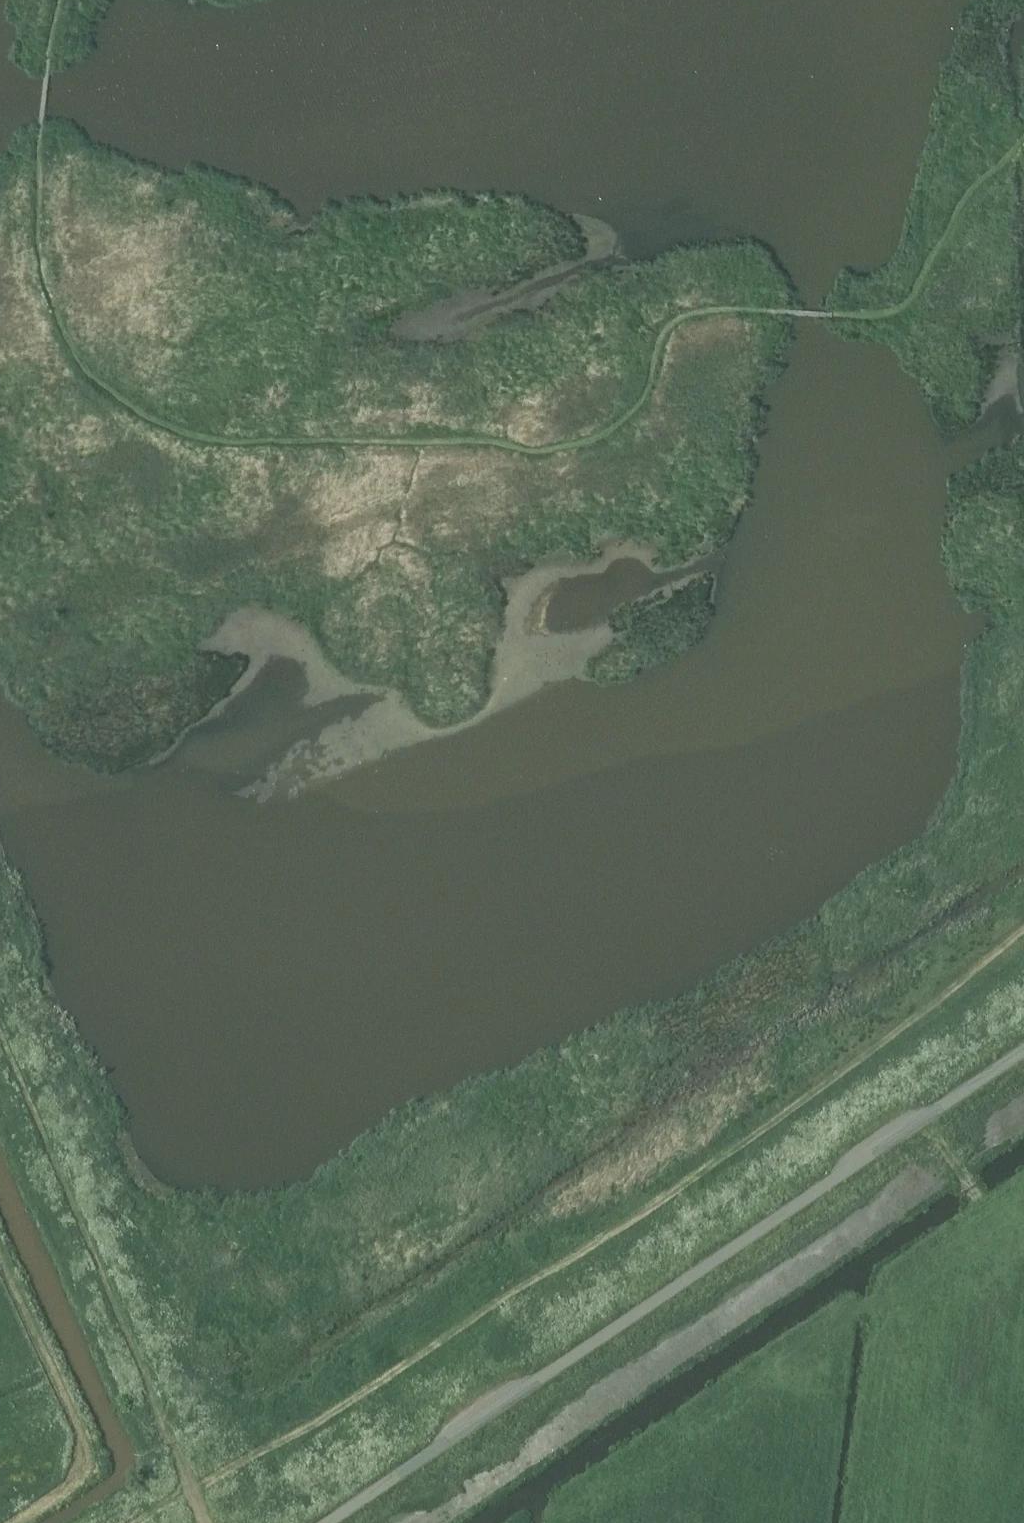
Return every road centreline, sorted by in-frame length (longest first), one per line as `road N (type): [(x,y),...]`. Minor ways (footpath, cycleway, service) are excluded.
road 1 (unclassified): [(326,1522),(1023,1050)]
road 2 (track): [(0,1032),(210,1522)]

